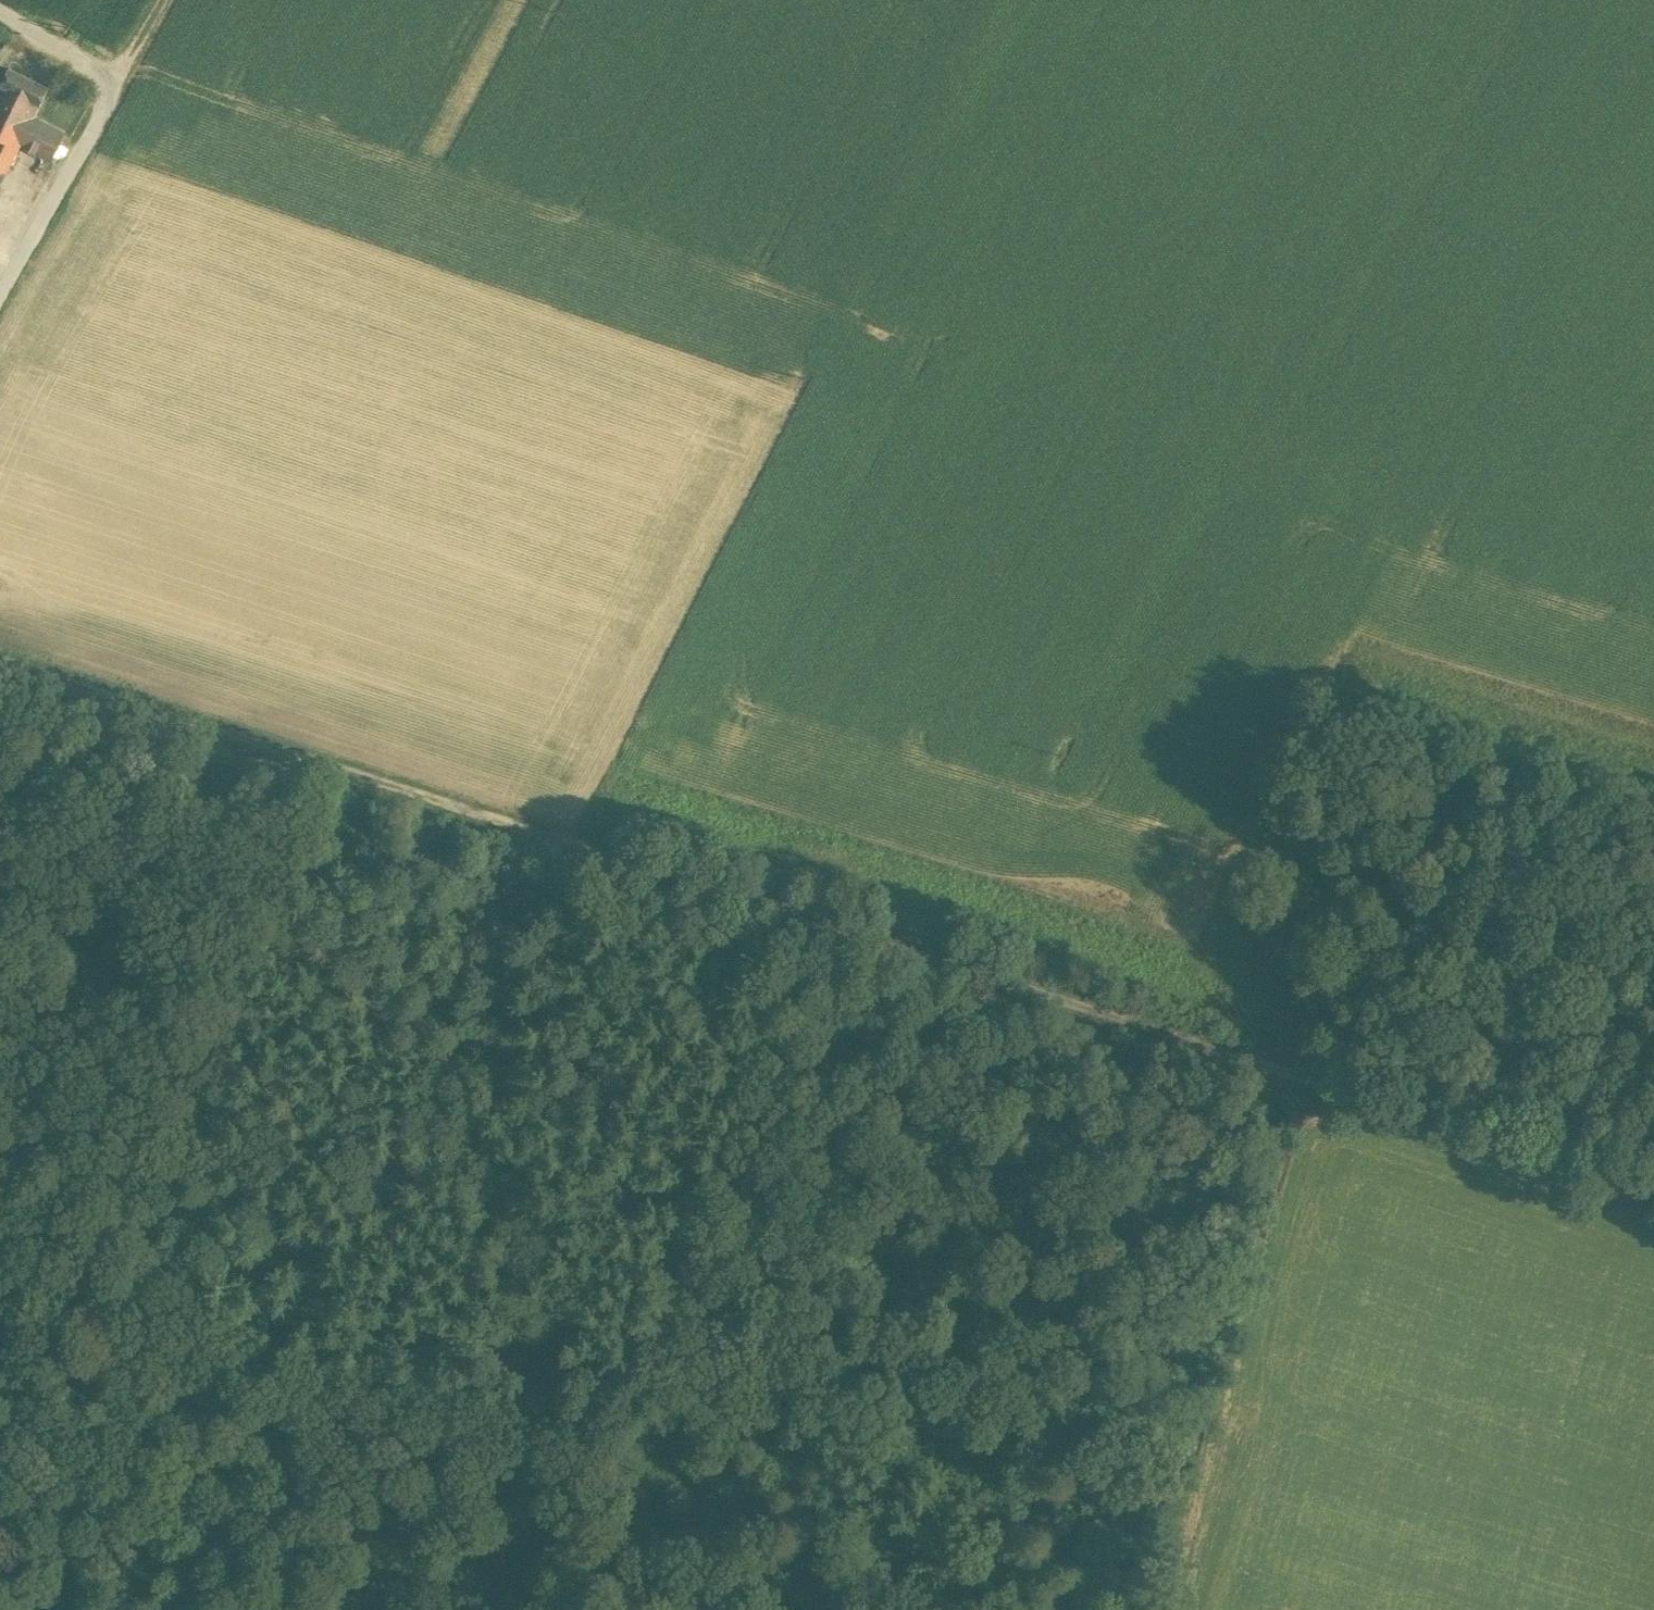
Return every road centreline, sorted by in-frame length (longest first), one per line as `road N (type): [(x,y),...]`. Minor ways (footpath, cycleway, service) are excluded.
road 1 (track): [(1653,1191),(744,911),(0,657)]
road 2 (track): [(0,1255),(517,1406),(570,1403),(895,1277),(946,1266),(1037,1270),(1104,1288),(1203,1343)]
road 3 (track): [(1294,1075),(1119,1609)]
road 4 (track): [(0,317),(129,78),(2,0)]

